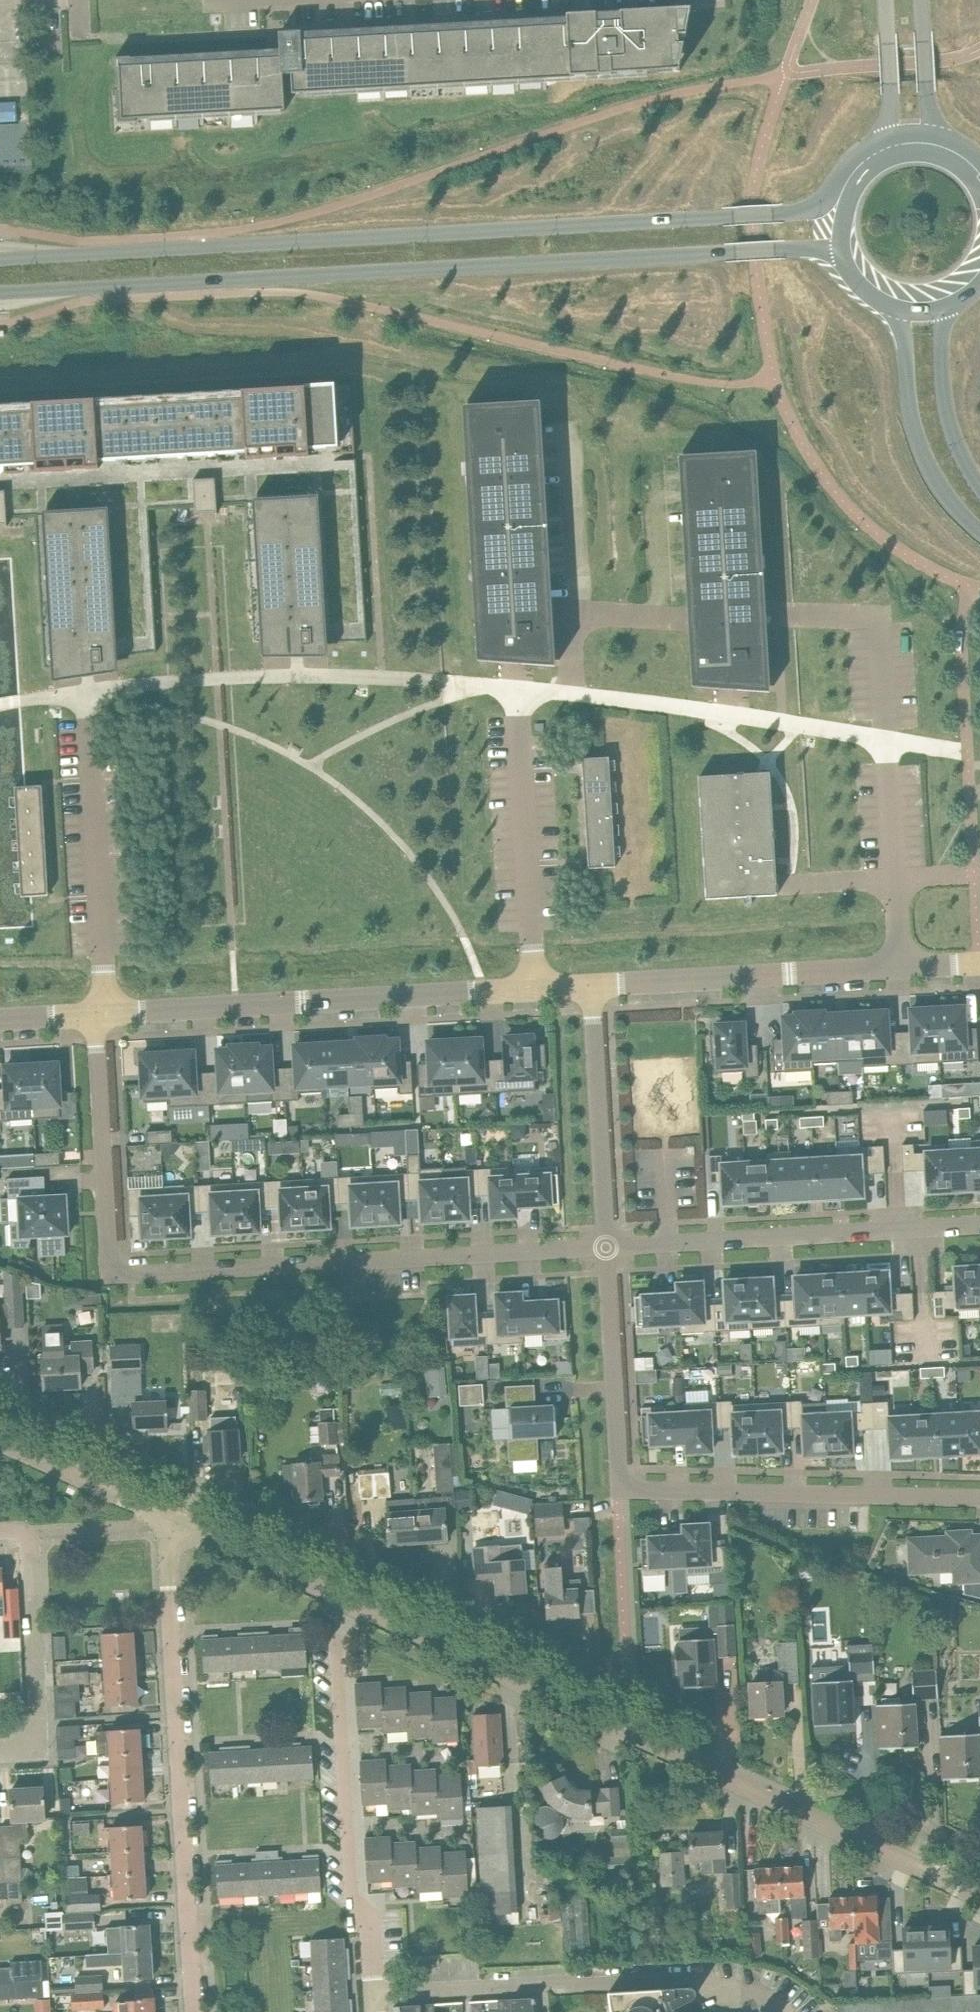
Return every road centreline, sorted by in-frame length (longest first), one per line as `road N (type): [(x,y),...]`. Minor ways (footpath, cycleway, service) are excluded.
road 1 (unclassified): [(0,705),(188,679),(394,677),(755,716),(968,752)]
road 2 (tertiary): [(845,196),(797,213),(0,261)]
road 3 (tertiary): [(0,295),(783,250),(842,254)]
road 4 (residential): [(96,1014),(112,1273),(608,1247)]
road 5 (unclassified): [(979,1896),(356,1604)]
road 6 (residential): [(979,1498),(623,1488),(608,1247)]
road 7 (residential): [(194,2011),(167,1543),(178,1522)]
road 8 (residential): [(105,1013),(591,985)]
road 9 (residential): [(786,2011),(749,1992),(689,1978),(374,1993)]
road 10 (residential): [(374,1993),(370,1932),(354,1904),(337,1652),(356,1604)]
road 11 (residential): [(591,985),(979,962)]
road 12 (residential): [(608,1247),(979,1225)]
road 13 (residential): [(86,699),(105,1013)]
road 14 (residential): [(608,1247),(591,985)]
road 15 (residential): [(0,1749),(32,1741),(37,1724),(24,1534)]
road 16 (tertiary): [(898,310),(909,403),(927,461),(979,527)]
road 17 (unclassified): [(356,1604),(178,1522)]
road 18 (unclassified): [(178,1522),(0,1441)]
road 19 (tertiary): [(979,490),(943,401),(942,308)]
road 20 (unclassified): [(887,0),(889,148)]
road 21 (unclassified): [(936,144),(923,0)]

